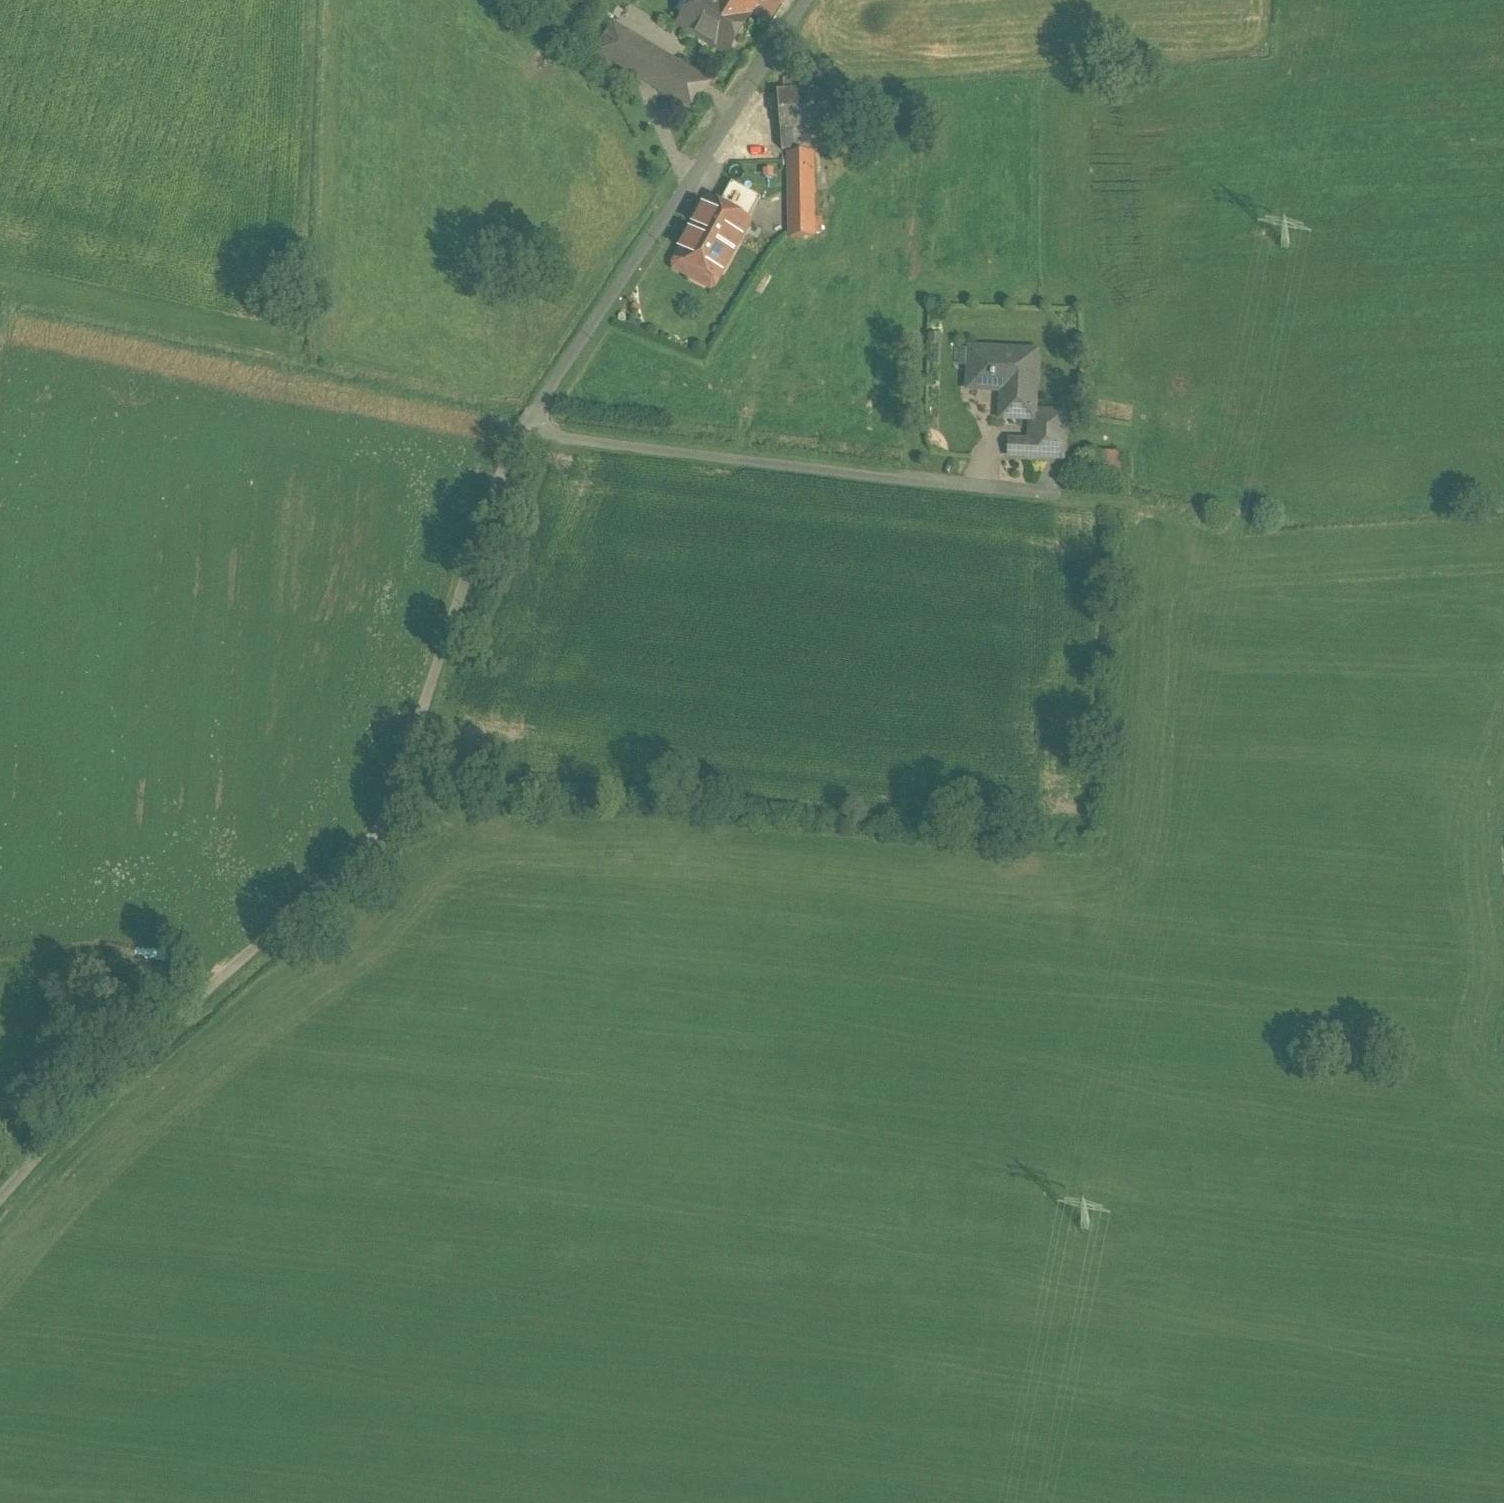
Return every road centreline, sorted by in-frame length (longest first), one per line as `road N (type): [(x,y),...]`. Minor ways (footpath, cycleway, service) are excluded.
road 1 (unclassified): [(0,1198),(139,1038),(376,842),(530,428)]
road 2 (unclassified): [(1058,469),(1050,495),(896,482),(530,428)]
road 3 (unclassified): [(530,428),(804,0)]

